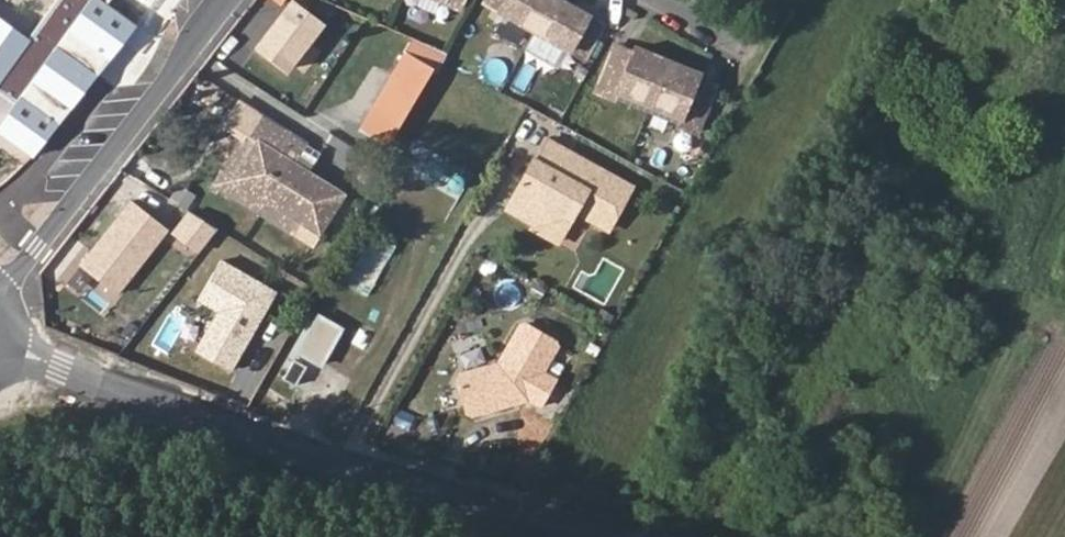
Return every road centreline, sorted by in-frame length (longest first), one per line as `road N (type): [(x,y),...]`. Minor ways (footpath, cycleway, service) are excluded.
road 1 (tertiary): [(10,346),(283,450),(588,536)]
road 2 (residential): [(229,0),(34,249),(0,280)]

